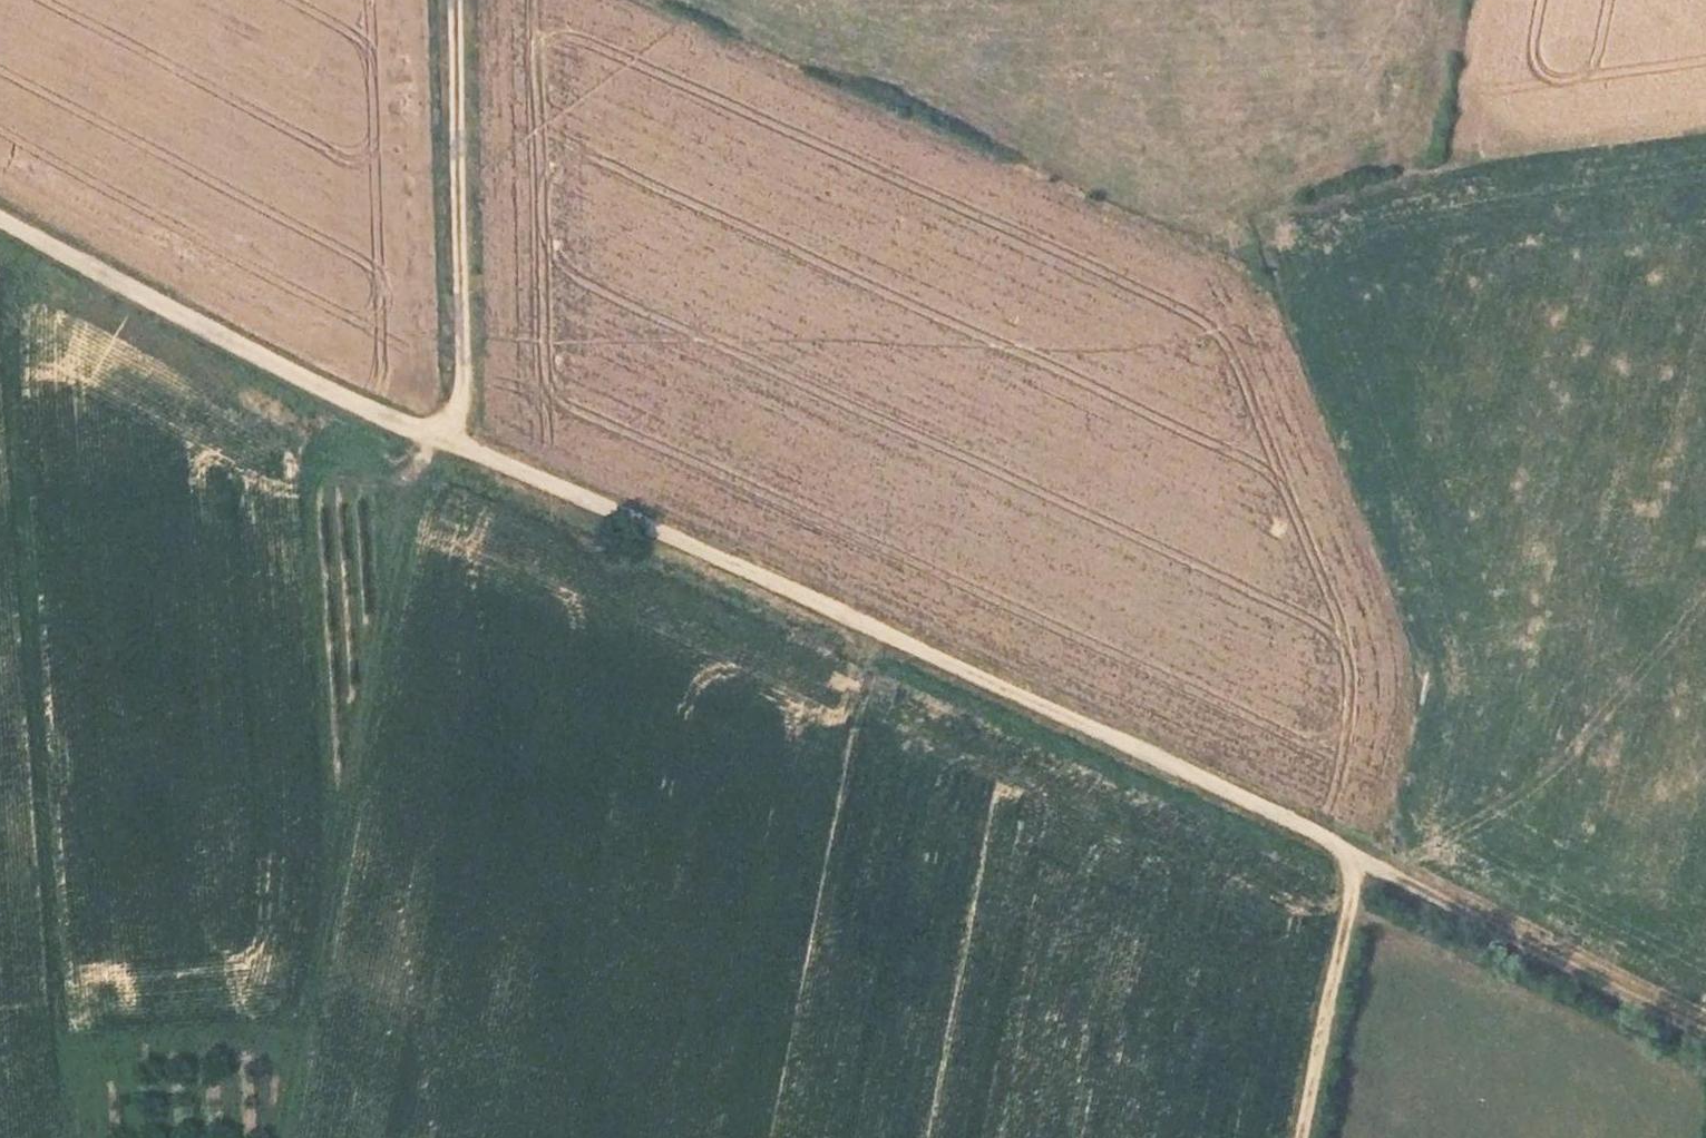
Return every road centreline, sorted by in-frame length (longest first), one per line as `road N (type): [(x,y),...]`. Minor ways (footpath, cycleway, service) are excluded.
road 1 (track): [(1355,857),(1310,830),(197,327),(0,221)]
road 2 (track): [(449,442),(464,340),(456,0)]
road 3 (track): [(1705,1036),(1355,857)]
road 4 (track): [(1300,1137),(1355,857)]

